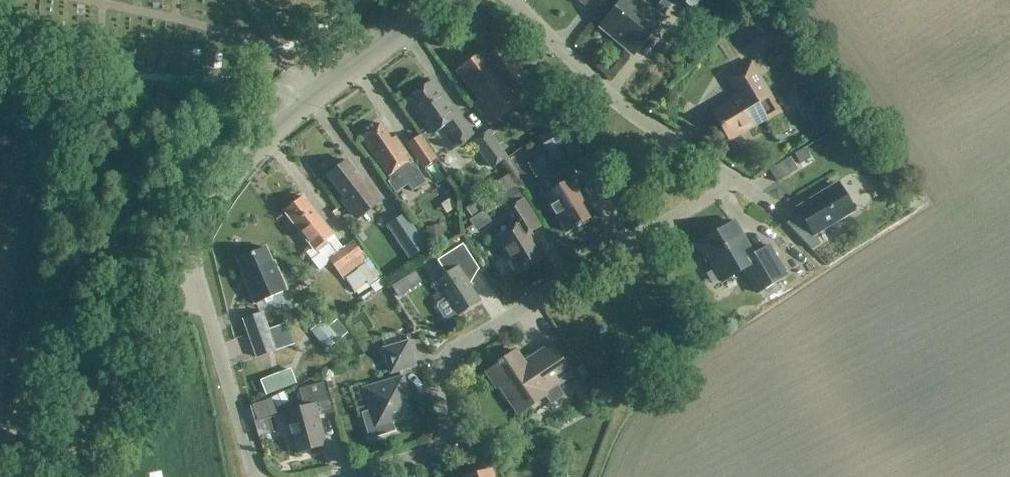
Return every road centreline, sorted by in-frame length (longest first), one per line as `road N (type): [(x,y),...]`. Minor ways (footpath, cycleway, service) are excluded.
road 1 (residential): [(348,476),(440,445),(447,421),(439,378),(449,355),(733,181),(618,103),(512,0)]
road 2 (tertiary): [(189,251),(266,137),(448,0)]
road 3 (tertiary): [(68,476),(103,425),(189,251)]
road 4 (residential): [(189,251),(256,476)]

